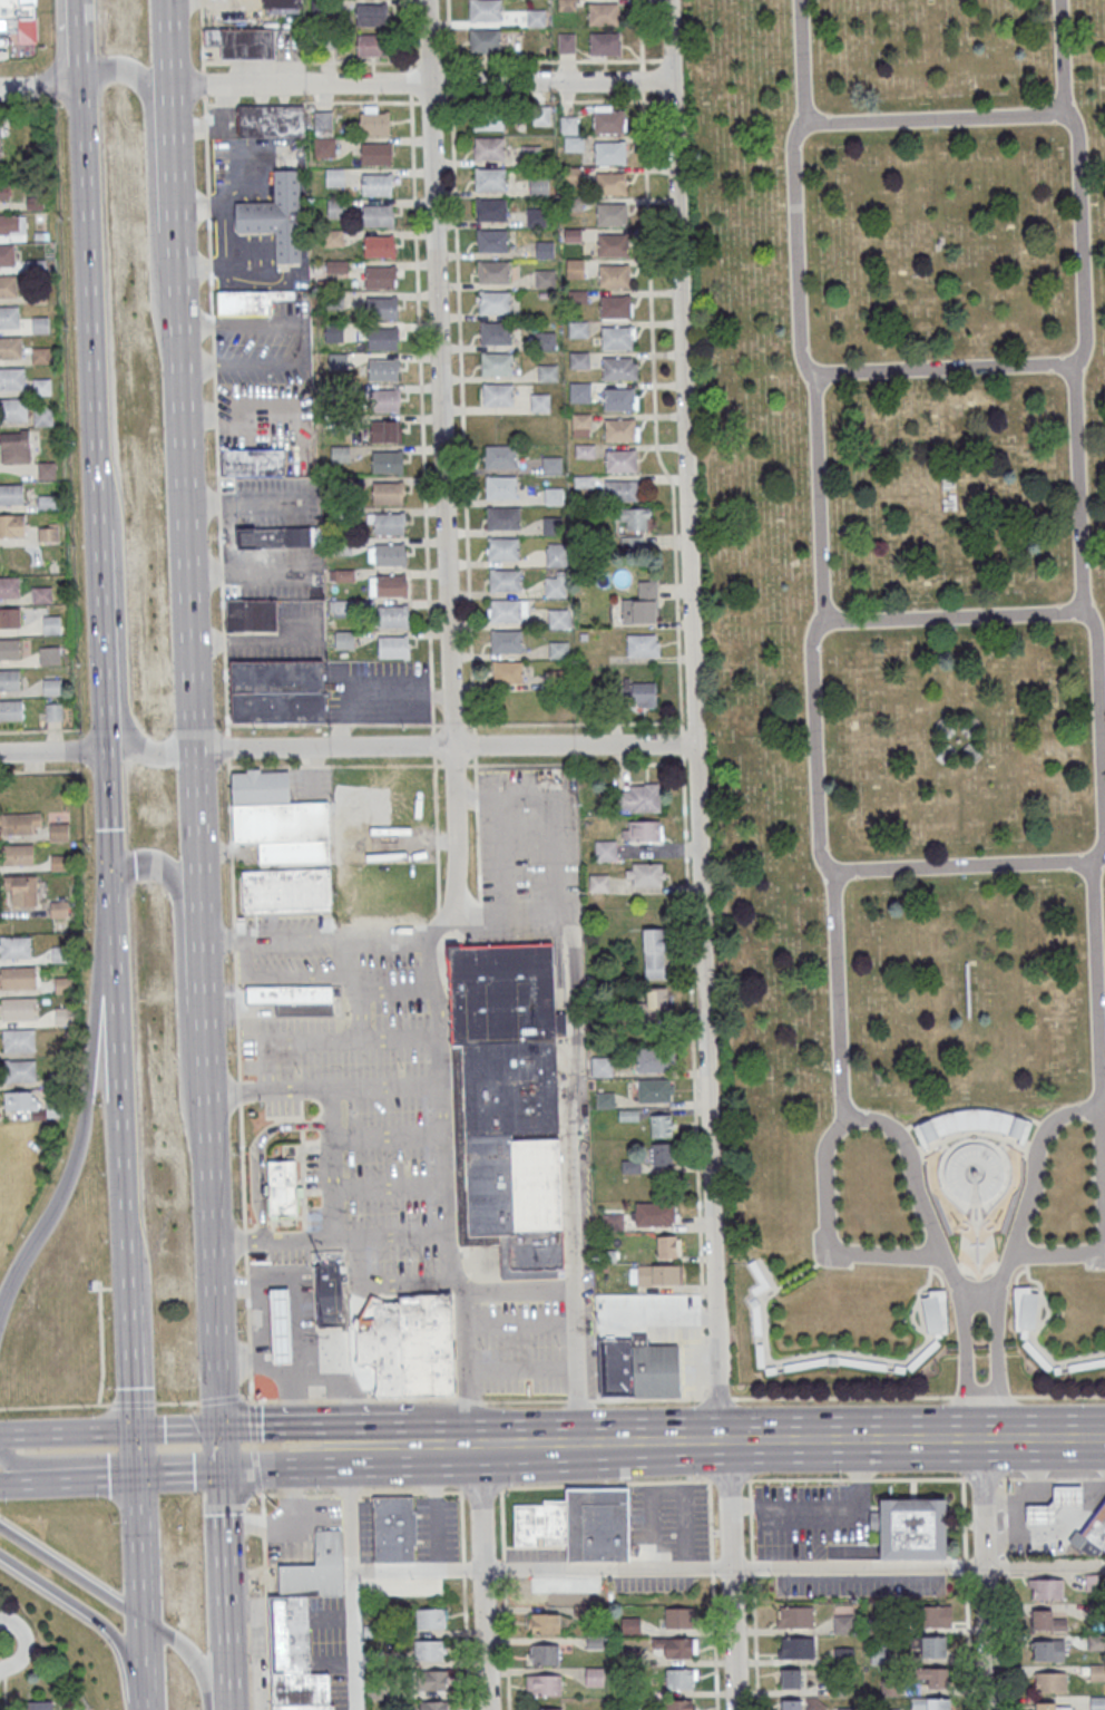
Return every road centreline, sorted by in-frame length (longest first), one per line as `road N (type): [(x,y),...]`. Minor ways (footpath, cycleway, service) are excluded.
road 1 (residential): [(735,1709),(668,0)]
road 2 (primary): [(225,1431),(169,85)]
road 3 (primary): [(81,88),(131,1274)]
road 4 (residential): [(457,910),(426,0)]
road 5 (residential): [(169,85),(671,82)]
road 6 (primary): [(982,1439),(483,1449)]
road 7 (residential): [(694,745),(199,754)]
road 8 (primary): [(97,451),(115,499),(129,731),(155,752),(199,754)]
road 9 (primary): [(179,354),(159,312),(144,85),(131,69),(110,67),(81,88)]
road 10 (primary): [(214,1136),(194,1089),(178,877),(170,864),(147,858),(117,872)]
road 11 (primary): [(116,922),(81,1127),(62,1189)]
road 12 (residential): [(489,1709),(483,1449)]
road 13 (primary): [(483,1449),(225,1431)]
road 14 (primary): [(228,1474),(483,1449)]
road 15 (primary): [(234,1709),(228,1474)]
road 16 (primary): [(0,1556),(102,1621),(121,1643),(138,1709)]
road 17 (primary): [(139,1619),(0,1529)]
road 18 (primary): [(131,1274),(135,1431)]
road 19 (residential): [(990,1709),(986,1566)]
road 20 (primary): [(137,1481),(139,1619)]
road 21 (primary): [(135,1431),(0,1435)]
road 22 (primary): [(62,1189),(0,1304)]
road 23 (residential): [(986,1566),(982,1439)]
road 24 (primary): [(1104,1438),(982,1439)]
road 25 (primary): [(215,1709),(199,1670),(139,1619)]

